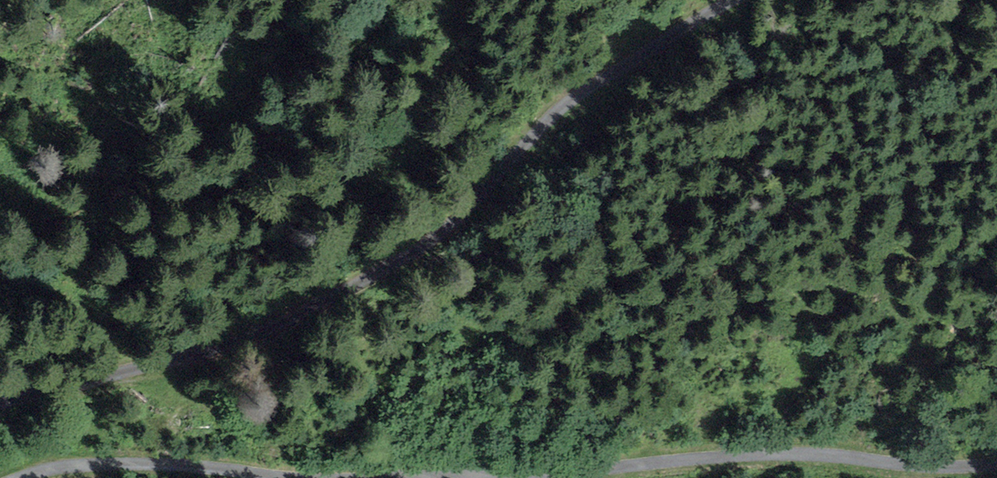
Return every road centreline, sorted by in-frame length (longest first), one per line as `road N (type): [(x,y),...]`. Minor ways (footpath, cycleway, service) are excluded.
road 1 (unclassified): [(733,0),(605,75),(564,106),(460,216),(296,319),(193,357),(0,403)]
road 2 (unclassified): [(419,477),(796,453),(927,466),(996,463)]
road 3 (unclassified): [(20,477),(99,464),(284,477)]

